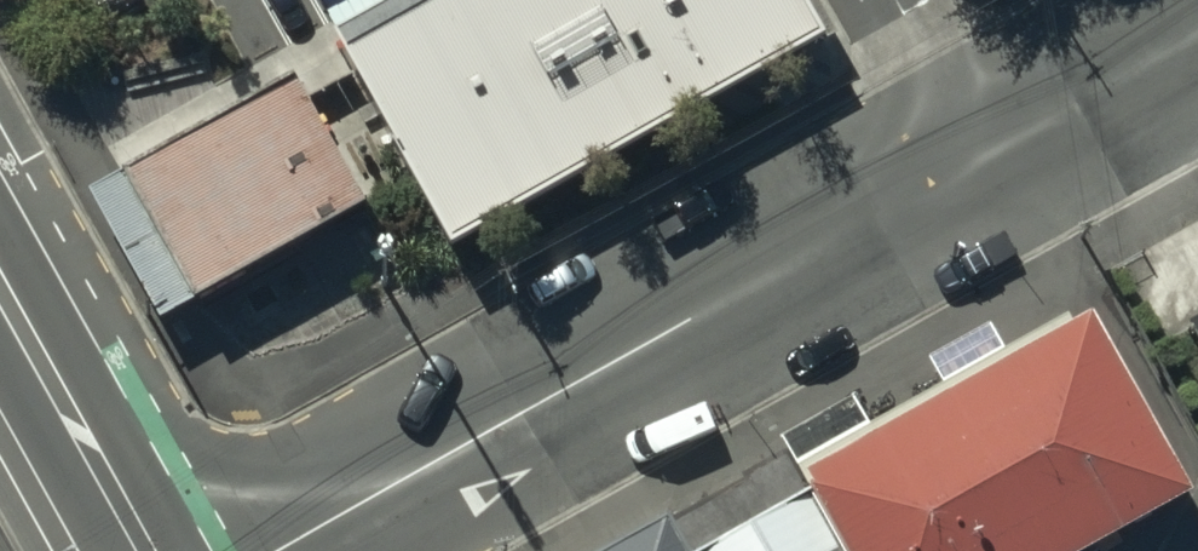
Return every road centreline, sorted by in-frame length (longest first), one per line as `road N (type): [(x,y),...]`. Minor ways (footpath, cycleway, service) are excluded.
road 1 (residential): [(1197,39),(279,550)]
road 2 (secondary): [(0,288),(146,550)]

